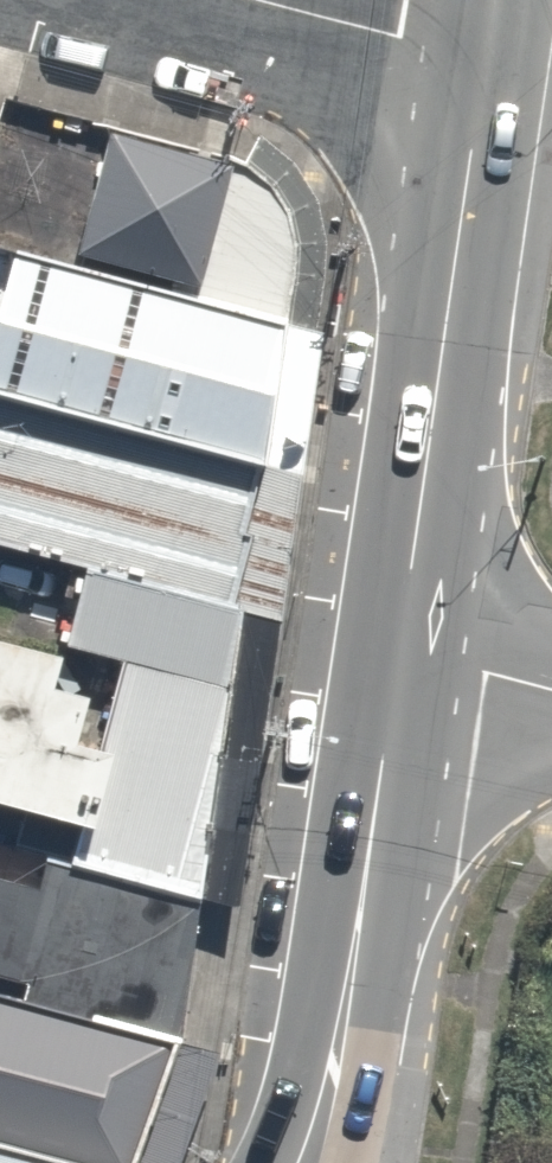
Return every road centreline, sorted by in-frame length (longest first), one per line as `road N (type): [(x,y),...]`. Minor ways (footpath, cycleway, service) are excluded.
road 1 (secondary): [(397,659),(482,58)]
road 2 (secondary): [(308,1162),(324,1116),(352,961),(397,659)]
road 3 (residential): [(482,58),(242,0)]
road 4 (residential): [(397,659),(551,691)]

